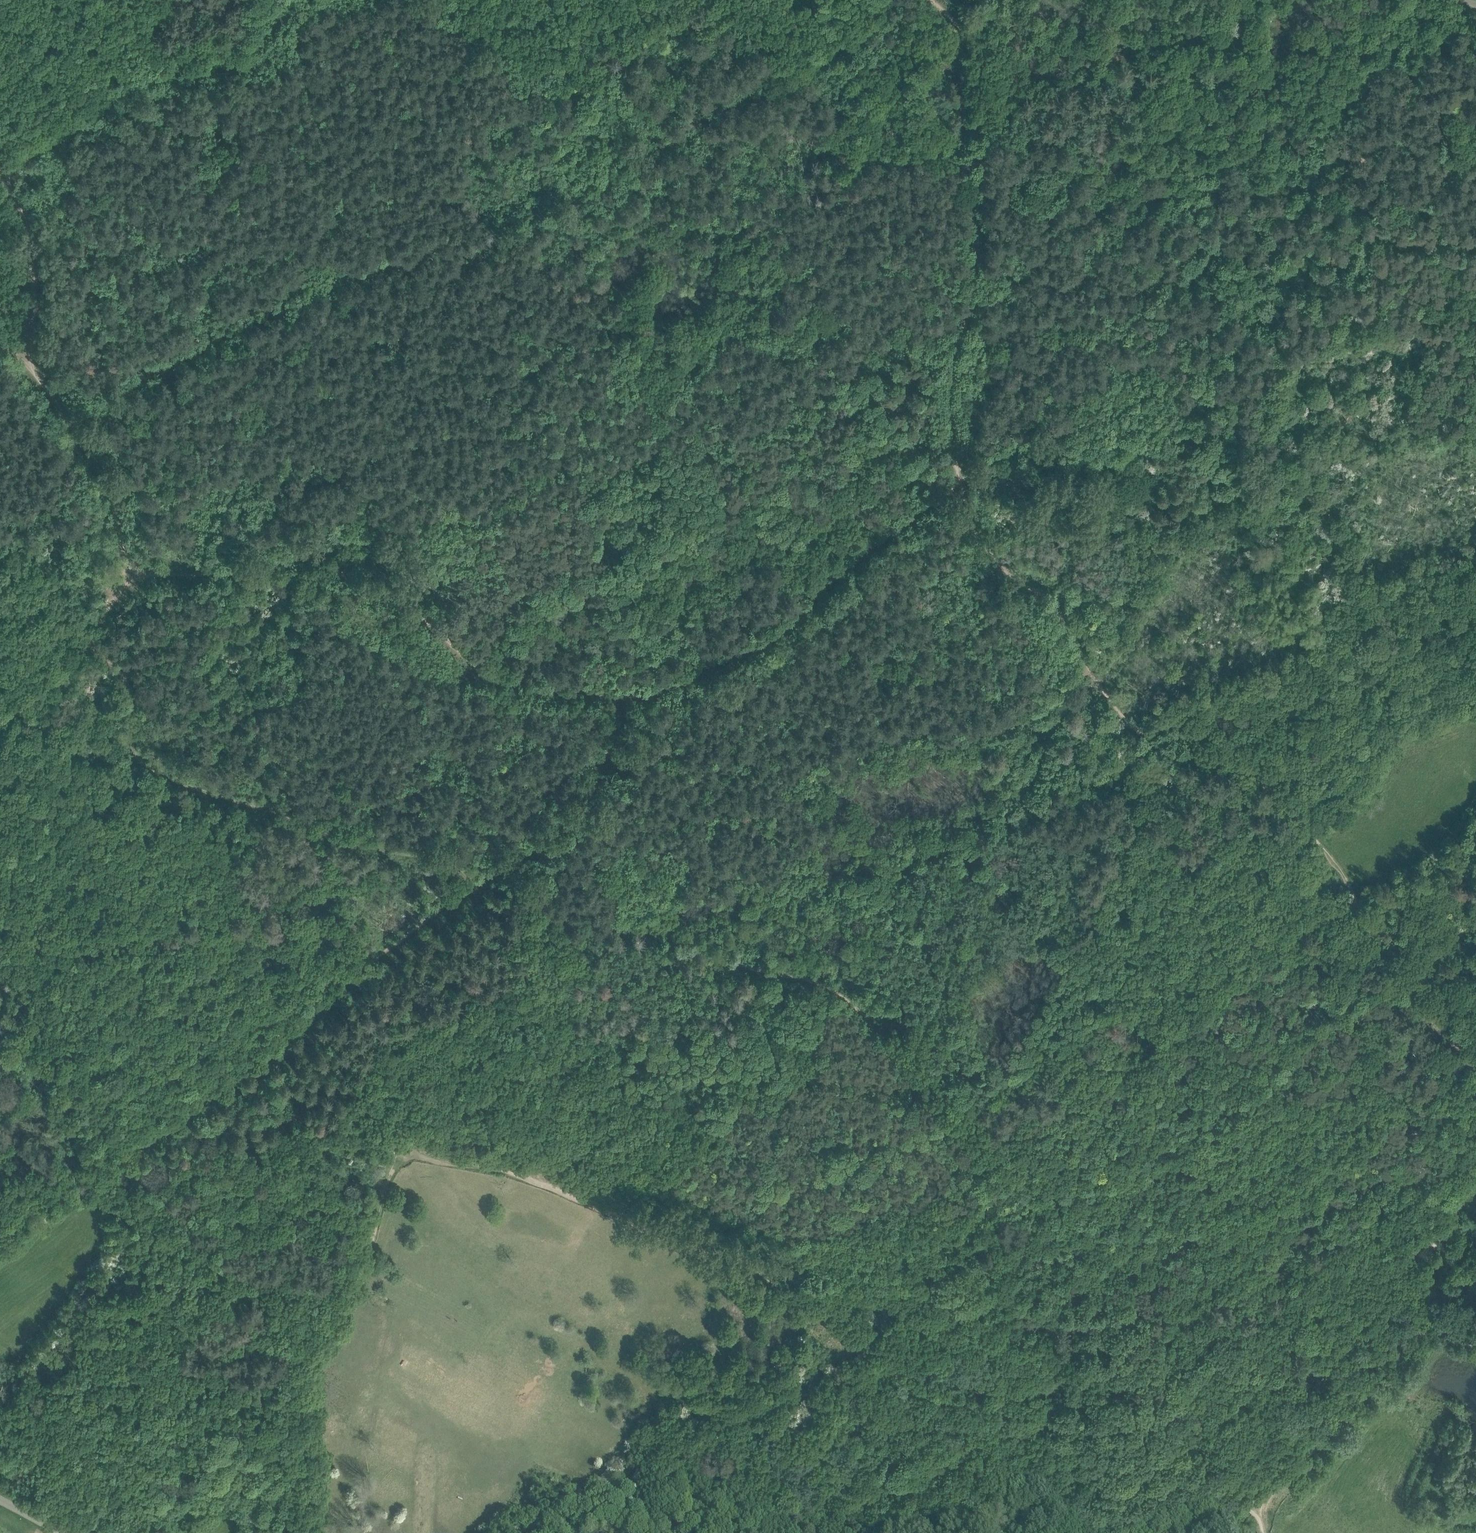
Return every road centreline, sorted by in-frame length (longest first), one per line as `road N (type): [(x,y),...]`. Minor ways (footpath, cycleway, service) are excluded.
road 1 (track): [(1475,1278),(1300,1462),(1250,1501),(1171,1532)]
road 2 (track): [(0,166),(155,74),(219,63),(252,43),(283,0)]
road 3 (track): [(443,0),(523,64),(582,48),(607,65),(662,140)]
road 4 (track): [(972,289),(955,364),(960,483)]

